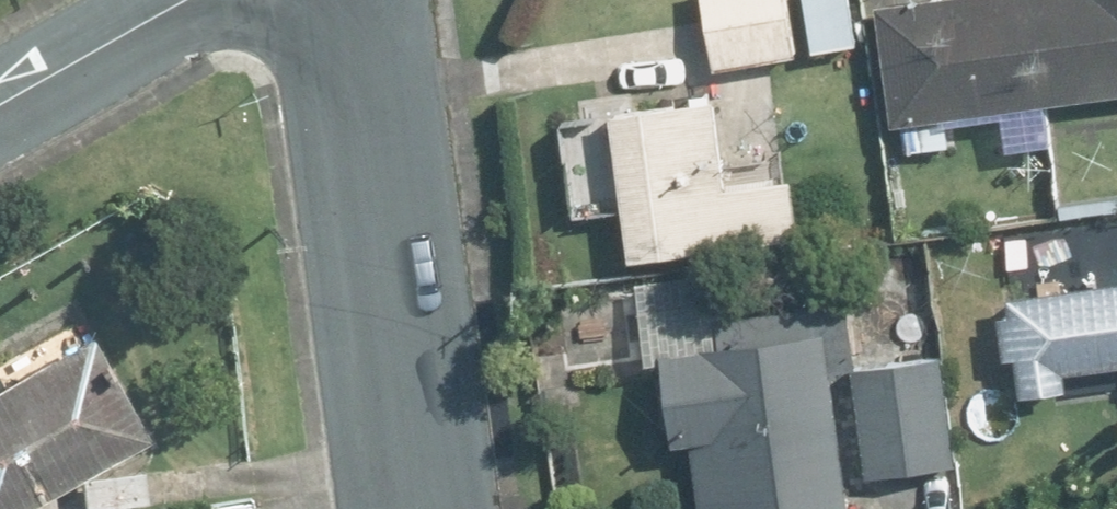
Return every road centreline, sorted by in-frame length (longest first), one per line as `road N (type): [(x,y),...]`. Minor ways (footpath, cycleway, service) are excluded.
road 1 (residential): [(433,508),(365,0)]
road 2 (residential): [(0,105),(187,0)]

